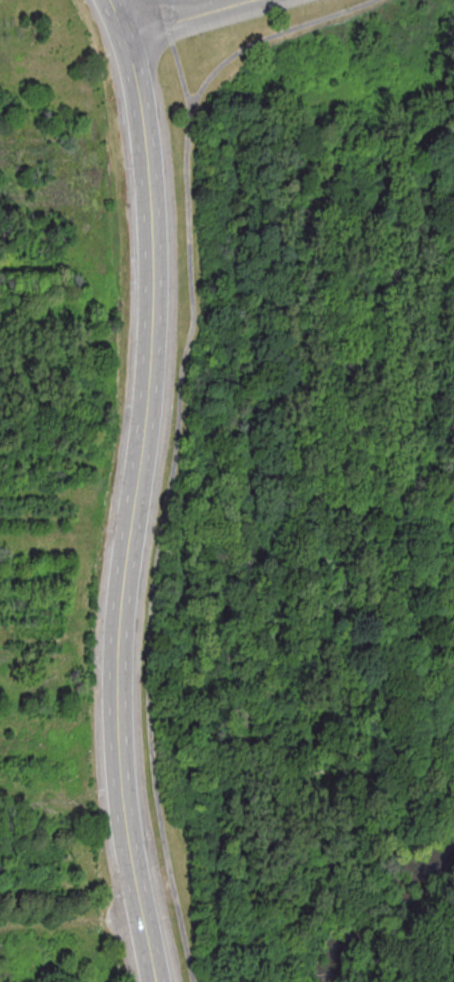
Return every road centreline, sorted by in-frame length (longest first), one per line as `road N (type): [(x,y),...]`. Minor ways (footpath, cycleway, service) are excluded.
road 1 (secondary): [(109,0),(132,68),(147,202),(147,354),(114,682),(118,788),(152,981)]
road 2 (track): [(0,923),(140,919)]
road 3 (tertiary): [(252,0),(123,37)]

